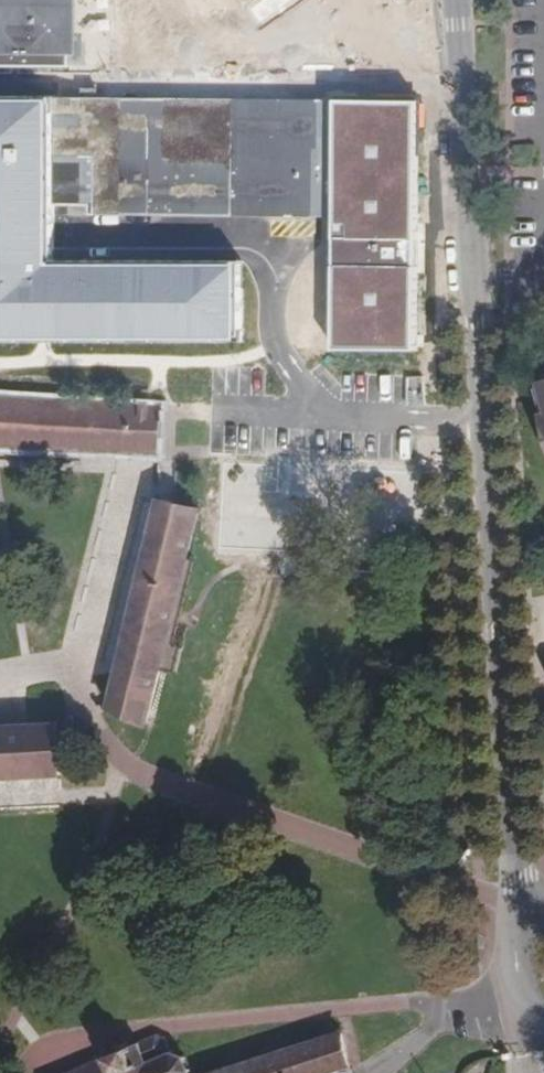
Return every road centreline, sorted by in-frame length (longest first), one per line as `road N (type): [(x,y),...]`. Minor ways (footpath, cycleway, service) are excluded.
road 1 (tertiary): [(532,912),(515,887),(453,0)]
road 2 (tertiary): [(532,912),(512,988),(520,1014),(543,1022)]

